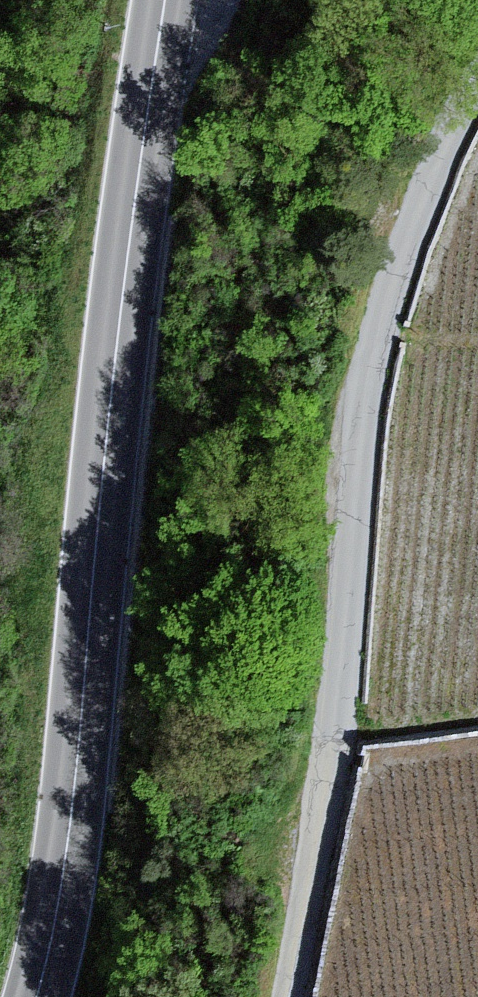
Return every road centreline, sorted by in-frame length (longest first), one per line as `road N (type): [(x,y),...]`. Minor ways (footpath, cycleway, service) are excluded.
road 1 (primary): [(166,0),(108,414),(70,822),(37,996)]
road 2 (track): [(477,87),(429,197),(377,357),(334,760),(282,996)]
road 3 (track): [(212,0),(142,151)]

